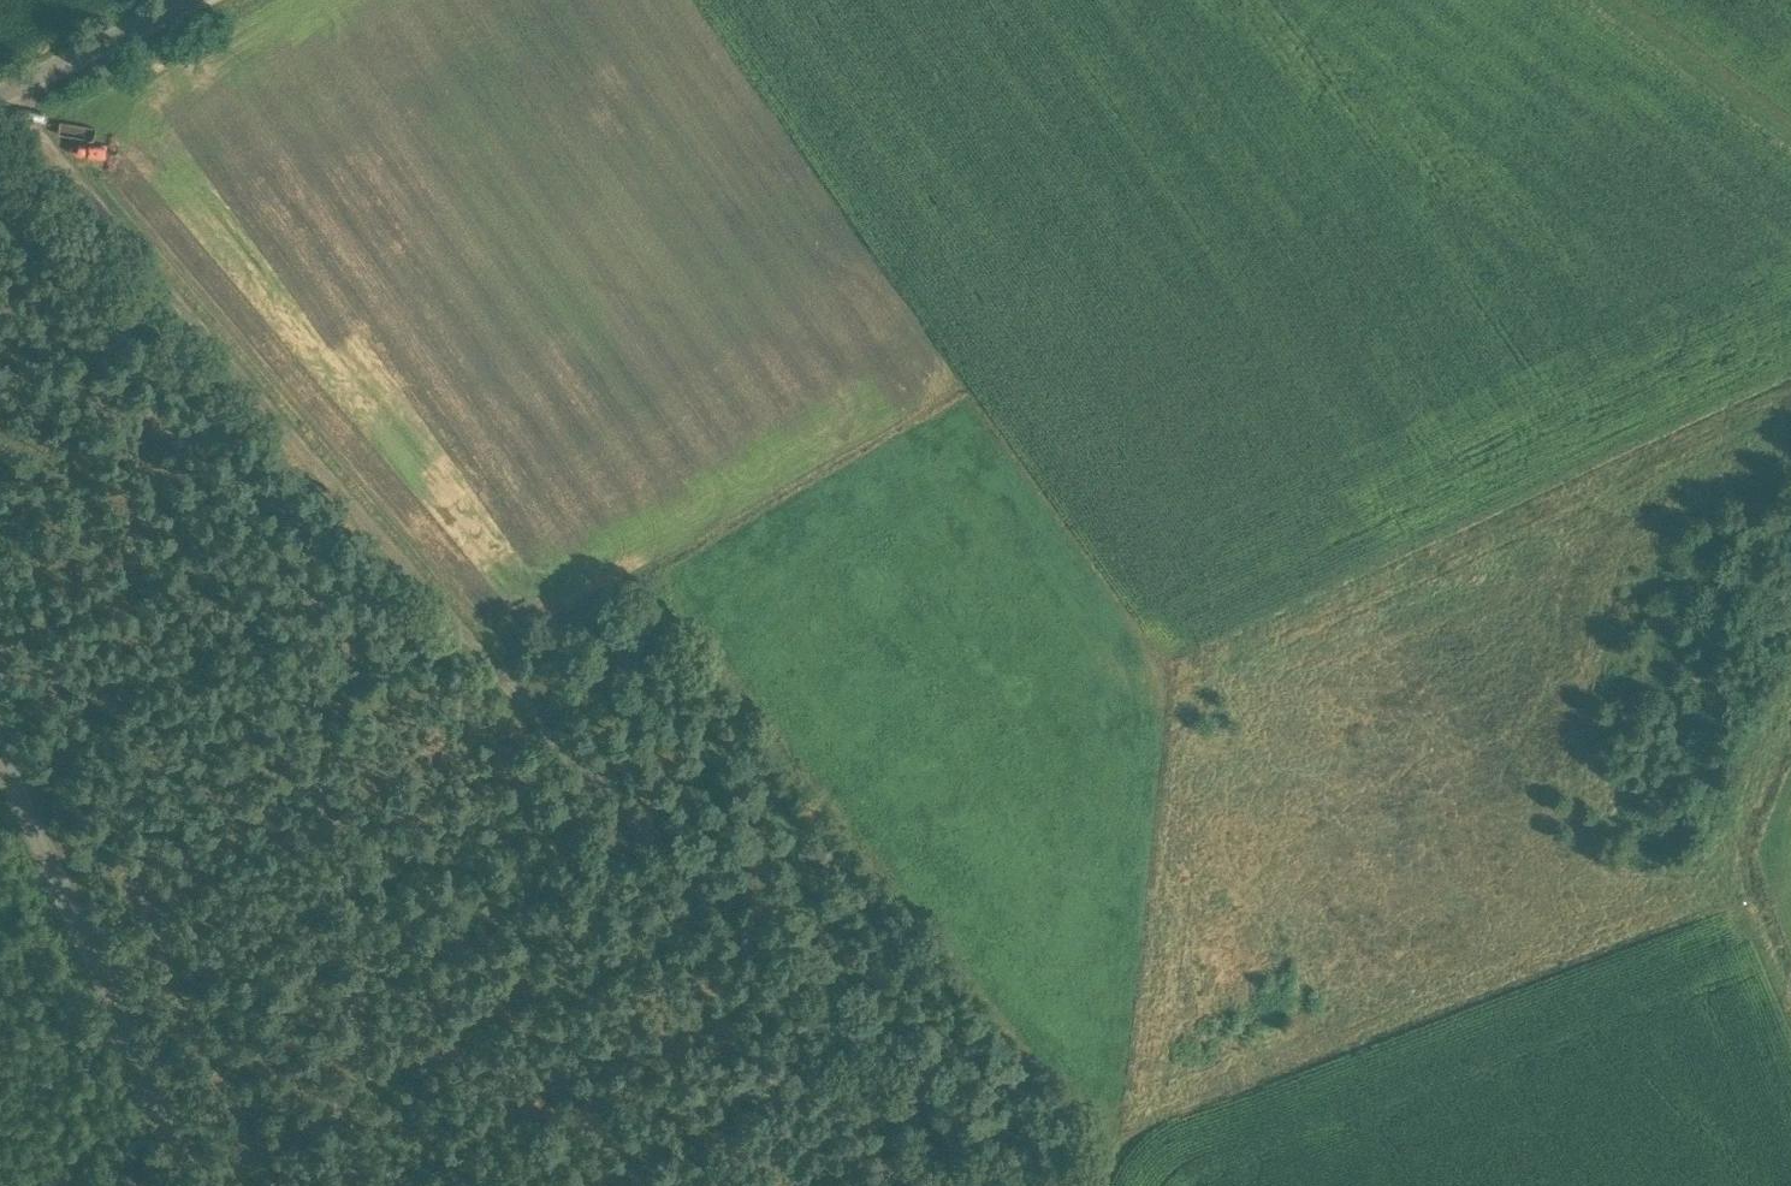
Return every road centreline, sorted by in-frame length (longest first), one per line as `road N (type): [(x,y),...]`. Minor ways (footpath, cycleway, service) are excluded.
road 1 (track): [(947,1185),(0,102)]
road 2 (unclassified): [(185,1185),(0,799)]
road 3 (unclassified): [(0,94),(187,0)]

